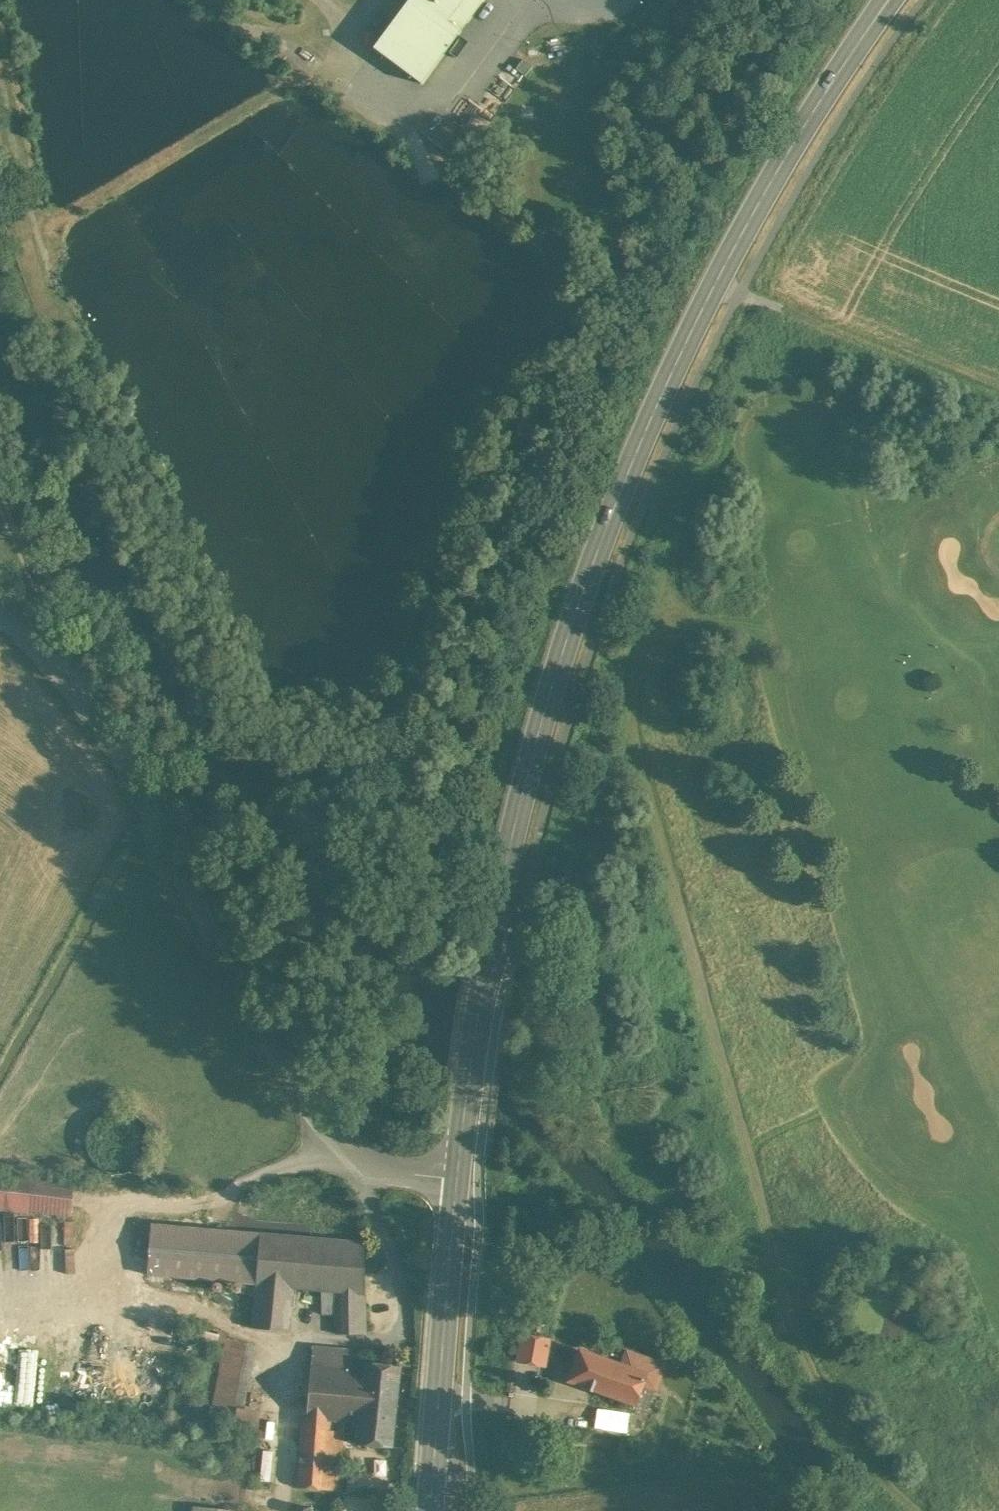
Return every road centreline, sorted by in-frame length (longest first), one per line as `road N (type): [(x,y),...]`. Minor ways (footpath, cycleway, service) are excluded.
road 1 (secondary): [(893,0),(825,91),(739,237),(659,398),(574,614),(493,923),(456,1181)]
road 2 (unclassified): [(456,1181),(375,1166),(330,1131),(96,701),(0,590)]
road 3 (secondary): [(456,1181),(432,1510)]

